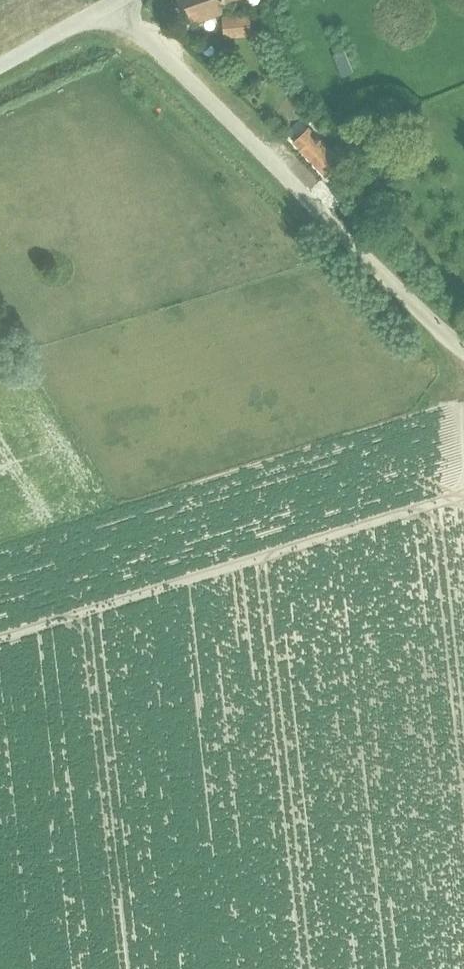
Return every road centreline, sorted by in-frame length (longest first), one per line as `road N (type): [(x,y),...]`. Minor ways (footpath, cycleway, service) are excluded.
road 1 (unclassified): [(463,349),(112,5)]
road 2 (unclassified): [(0,67),(112,5)]

